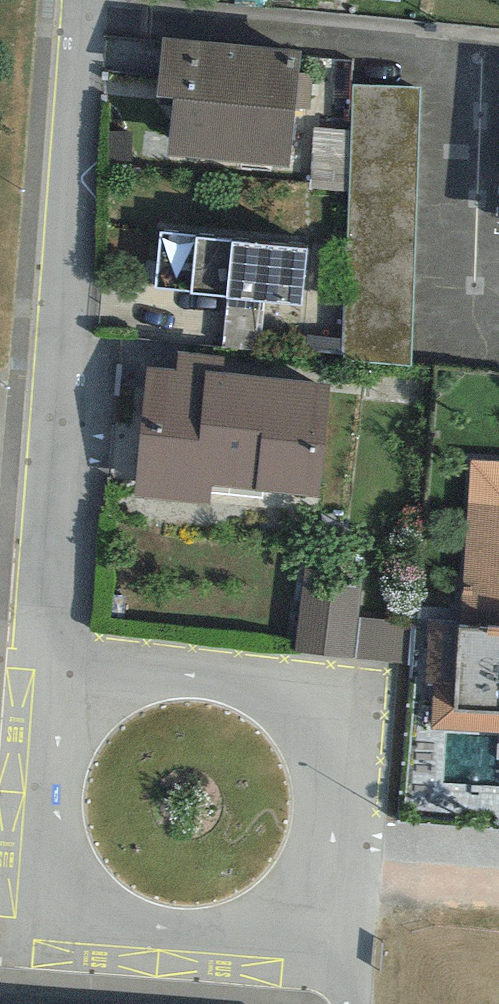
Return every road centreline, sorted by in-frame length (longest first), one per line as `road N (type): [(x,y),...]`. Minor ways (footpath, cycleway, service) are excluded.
road 1 (residential): [(82,0),(42,635),(85,728)]
road 2 (residential): [(85,728),(63,768),(55,811),(61,854),(81,894),(112,924),(152,944),(196,949),(239,940),(277,918),(306,885)]
road 3 (residential): [(306,885),(324,843),(326,798),(313,755),(287,718),(250,692),(207,679),(161,681),(119,698),(85,728)]
road 4 (residential): [(306,885),(357,969),(355,1003)]

